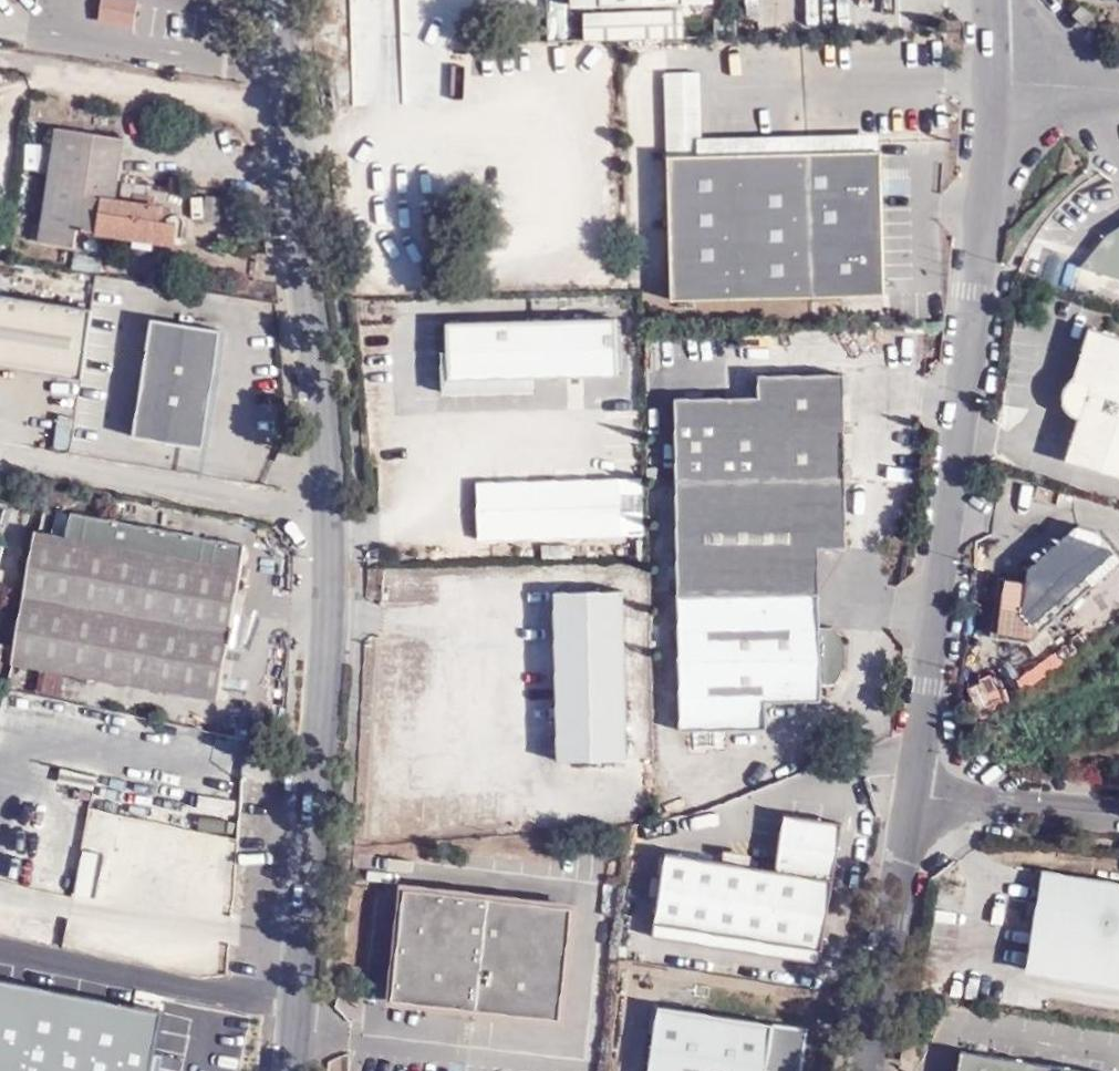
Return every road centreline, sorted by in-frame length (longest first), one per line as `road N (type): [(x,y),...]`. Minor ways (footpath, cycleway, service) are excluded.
road 1 (tertiary): [(294,1070),(329,572),(325,397),(276,0)]
road 2 (unclassified): [(995,46),(987,247),(916,800)]
road 3 (unclassified): [(916,800),(871,1070)]
road 4 (unclassified): [(916,800),(1118,821)]
road 5 (unclassified): [(1118,85),(995,46)]

